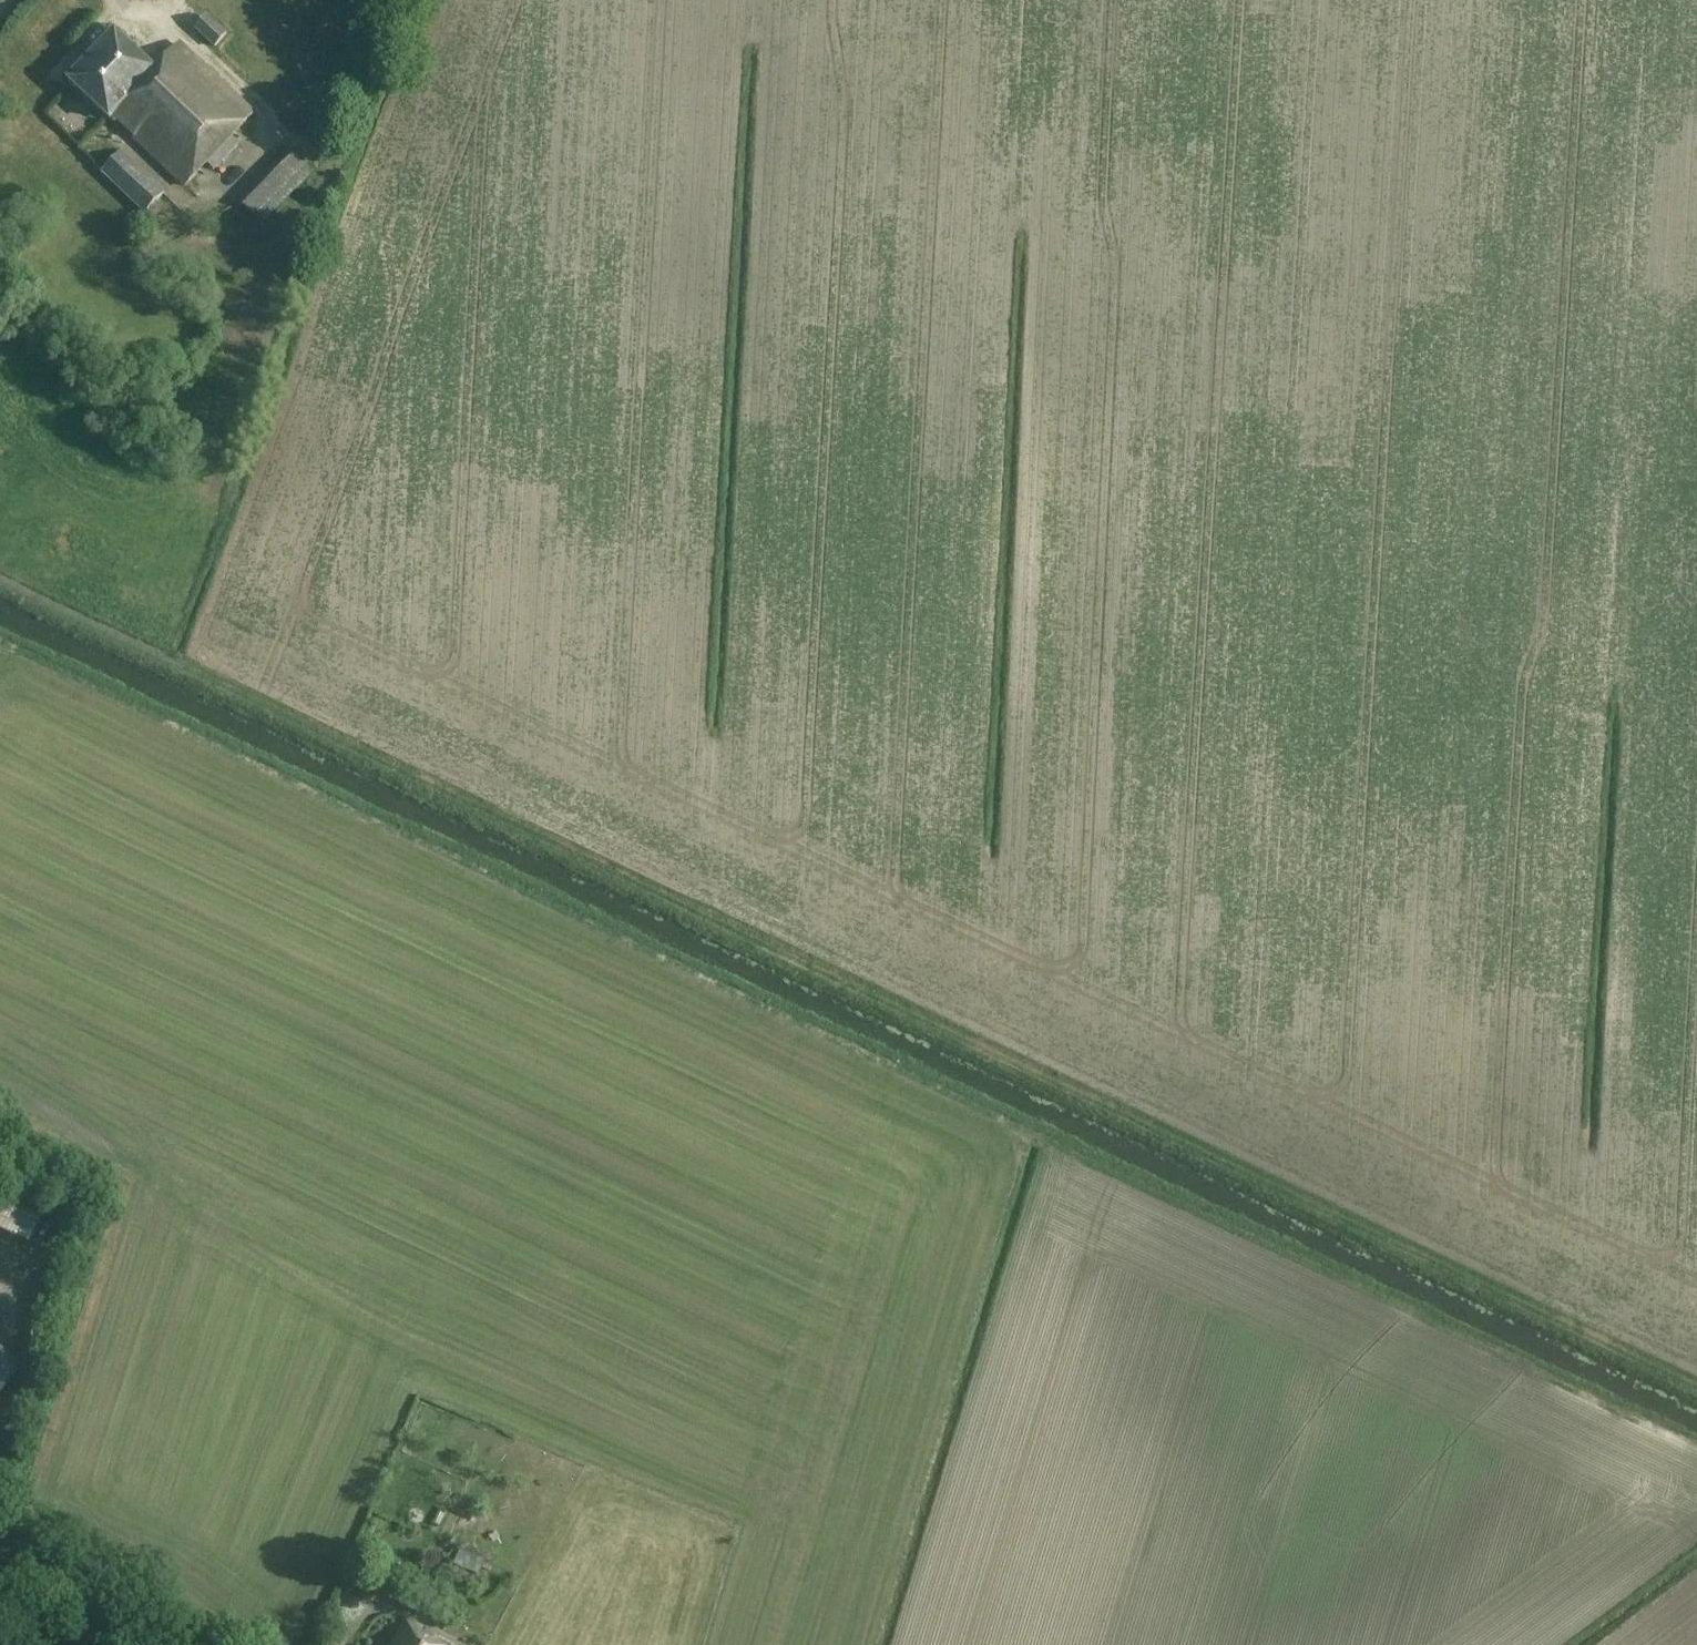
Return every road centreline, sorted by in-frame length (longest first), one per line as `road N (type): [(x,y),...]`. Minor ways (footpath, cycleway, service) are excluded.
road 1 (tertiary): [(110,1631),(0,1548)]

